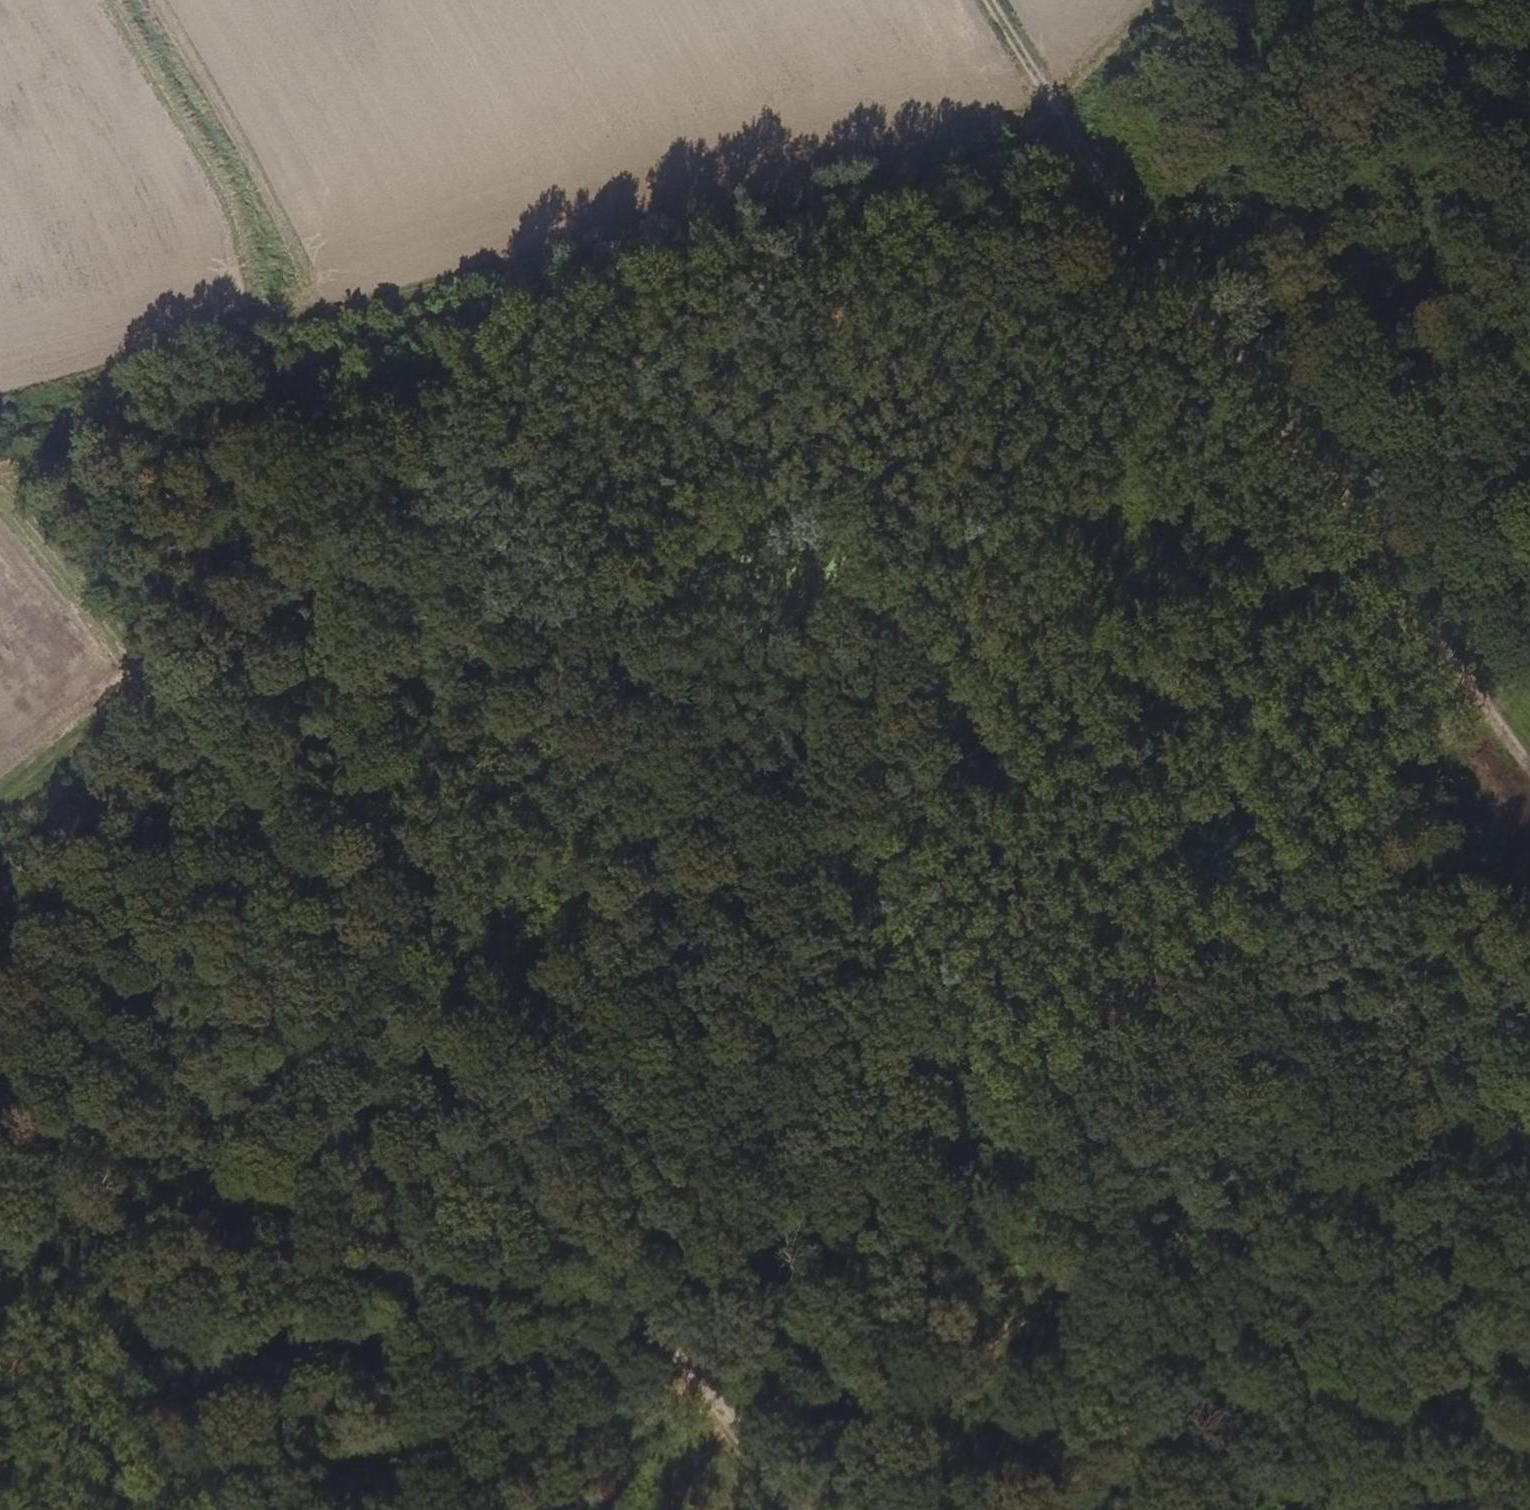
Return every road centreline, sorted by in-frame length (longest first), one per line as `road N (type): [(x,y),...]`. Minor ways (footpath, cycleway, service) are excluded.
road 1 (track): [(0,416),(297,349),(1070,131),(1179,0)]
road 2 (track): [(1529,766),(1070,131)]
road 3 (track): [(990,0),(1070,131)]

